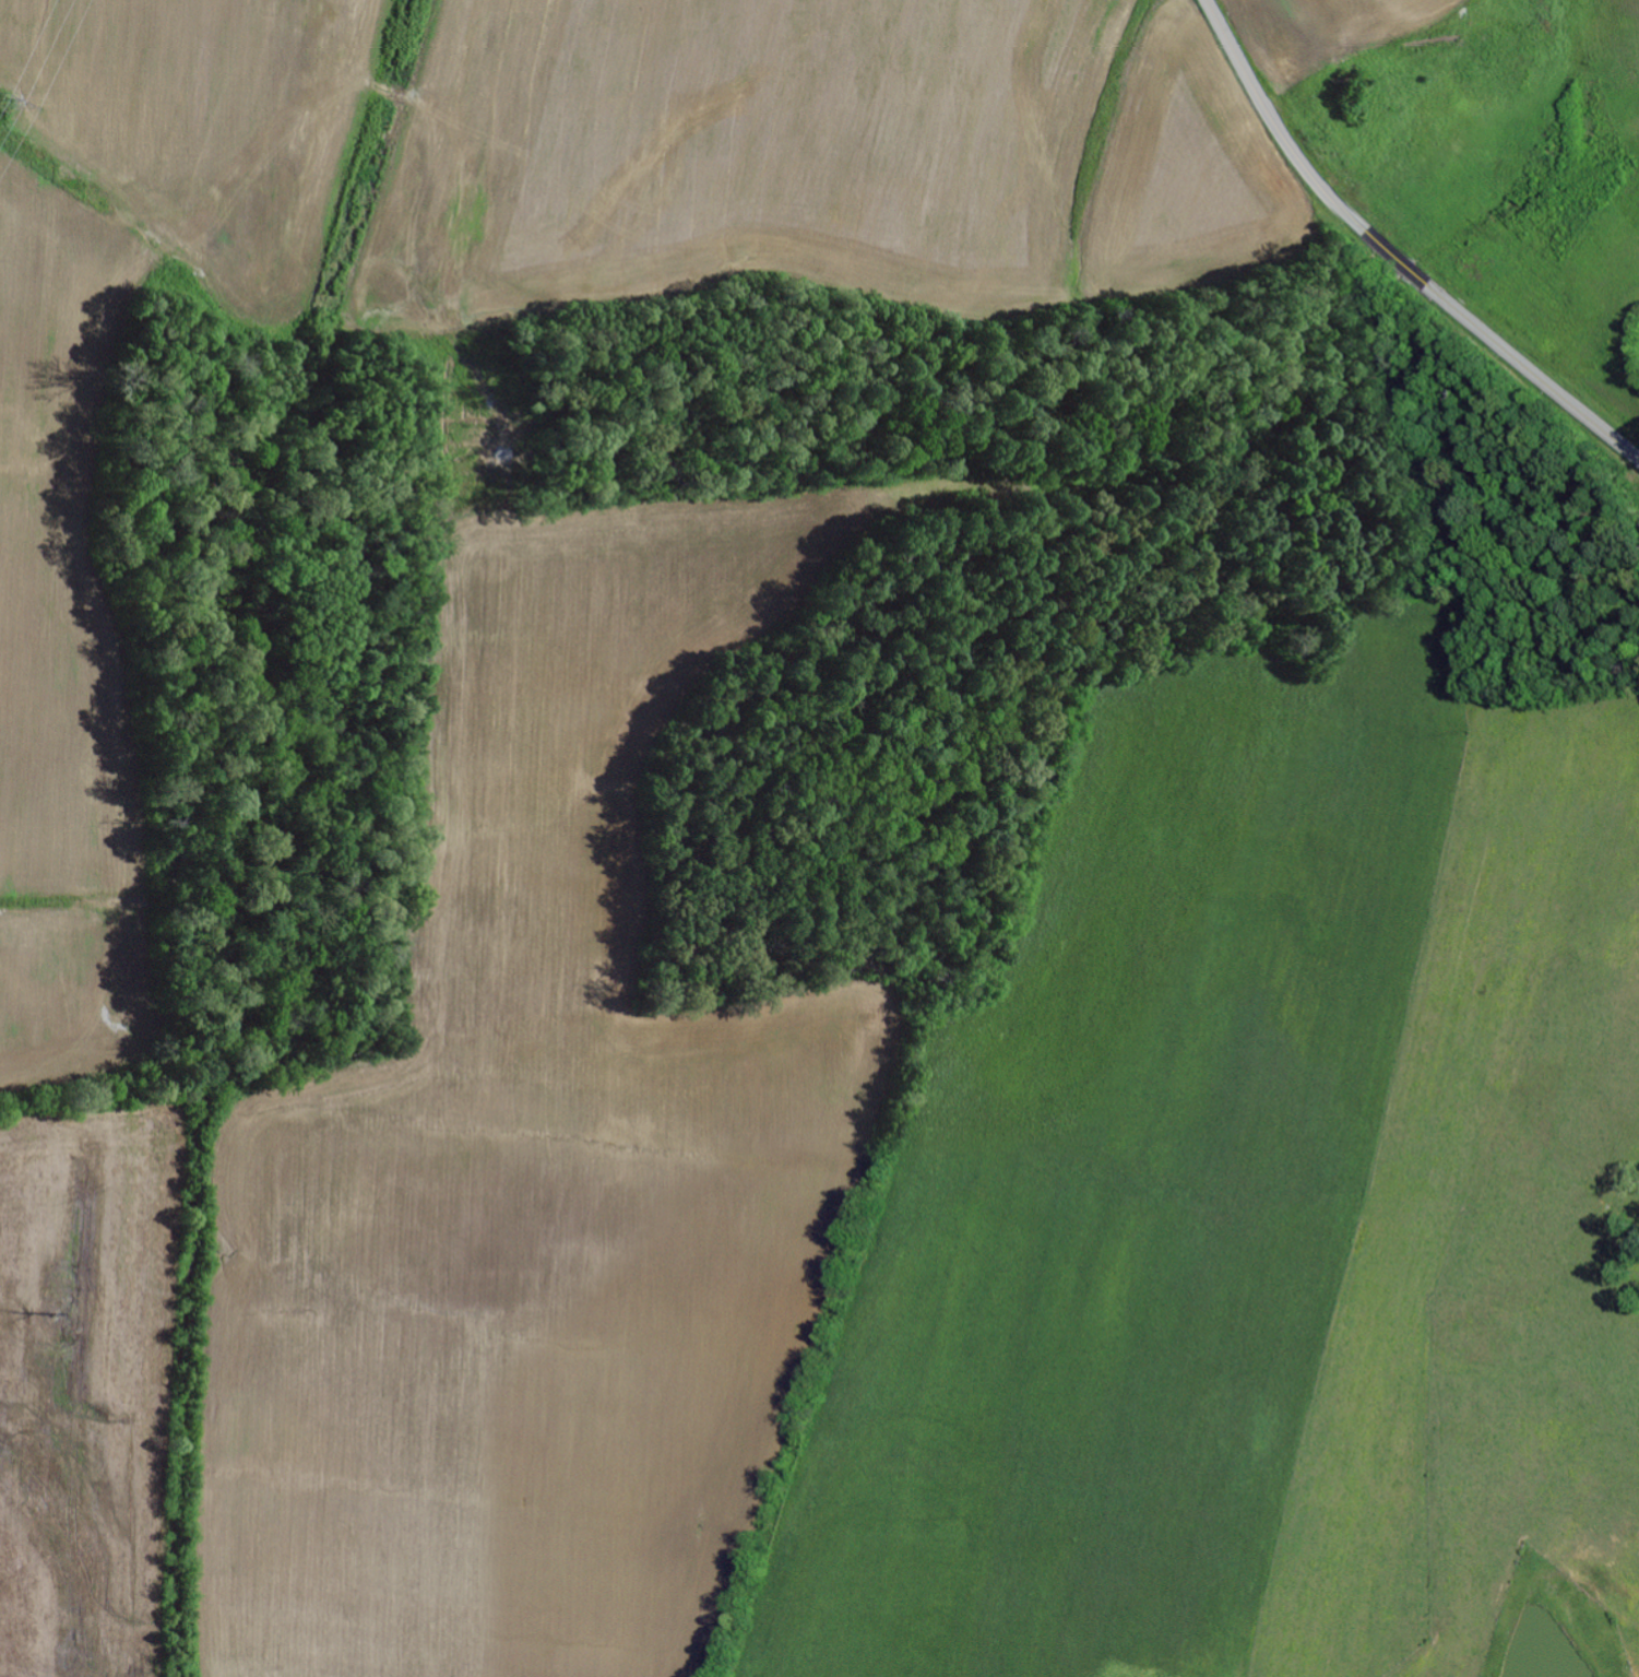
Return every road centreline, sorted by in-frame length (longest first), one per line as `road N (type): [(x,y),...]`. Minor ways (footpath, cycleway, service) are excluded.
road 1 (secondary): [(1209,0),(1286,140),(1340,206),(1638,463)]

